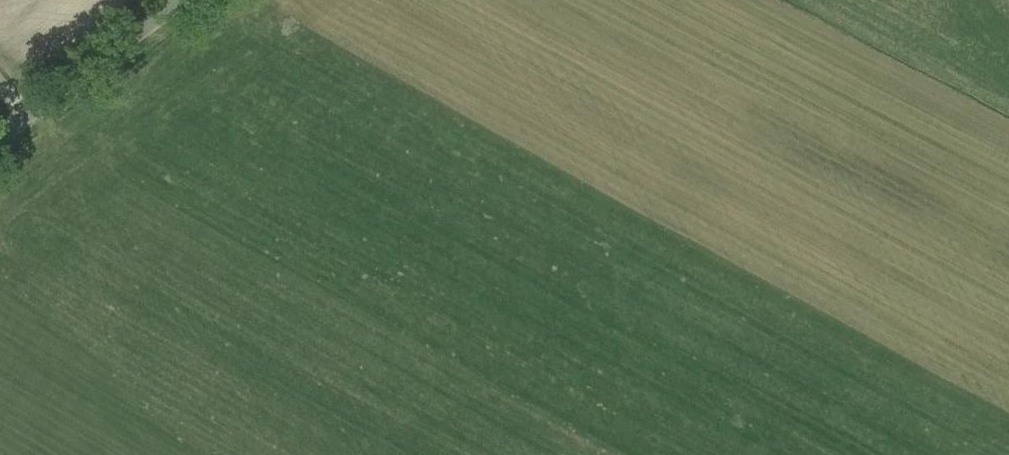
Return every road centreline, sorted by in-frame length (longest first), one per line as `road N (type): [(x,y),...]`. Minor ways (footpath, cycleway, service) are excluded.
road 1 (unclassified): [(0,135),(181,0)]

